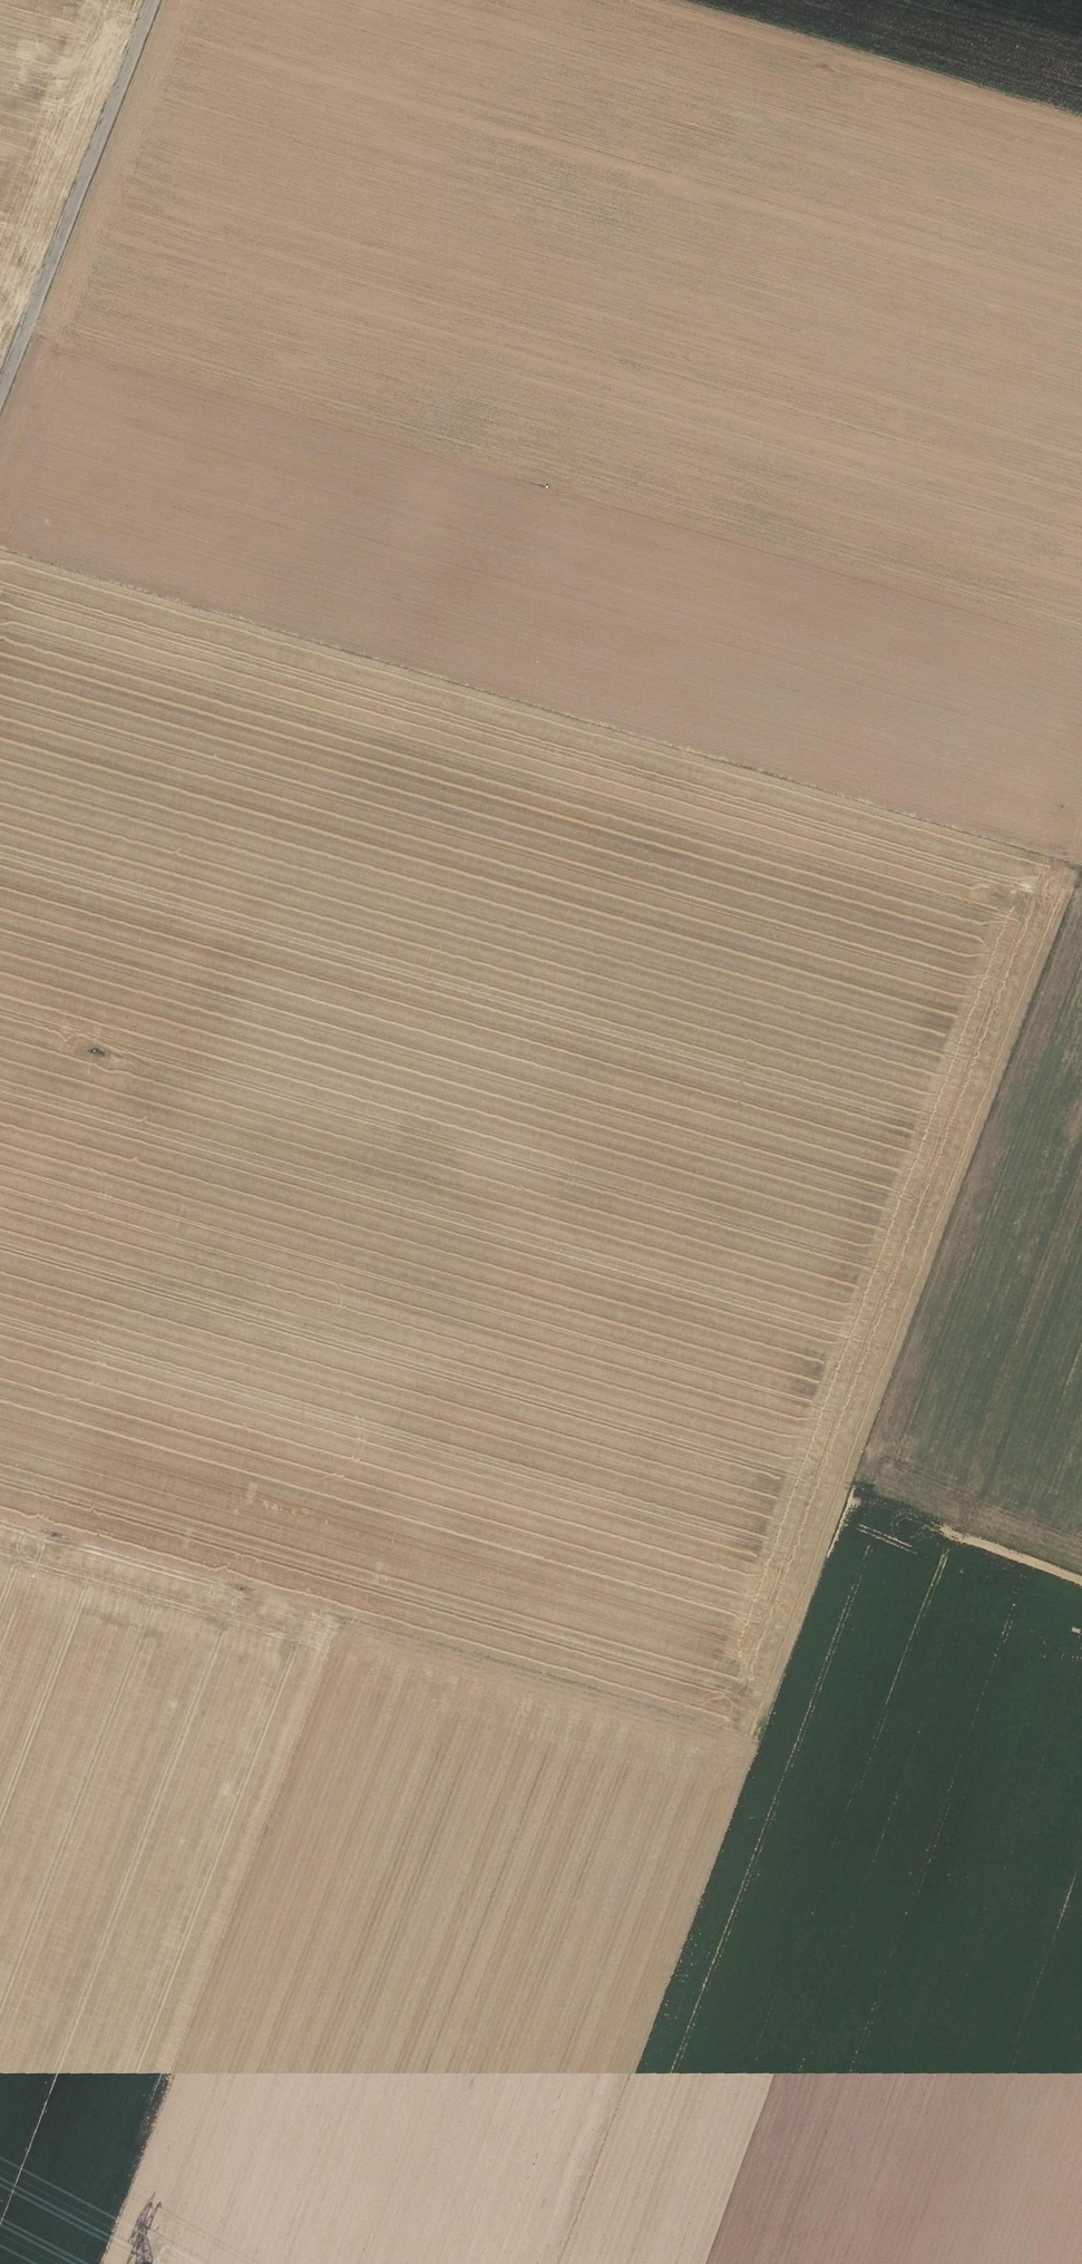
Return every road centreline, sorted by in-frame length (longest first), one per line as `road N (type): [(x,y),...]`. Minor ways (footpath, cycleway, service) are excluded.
road 1 (unclassified): [(154,0),(0,397)]

